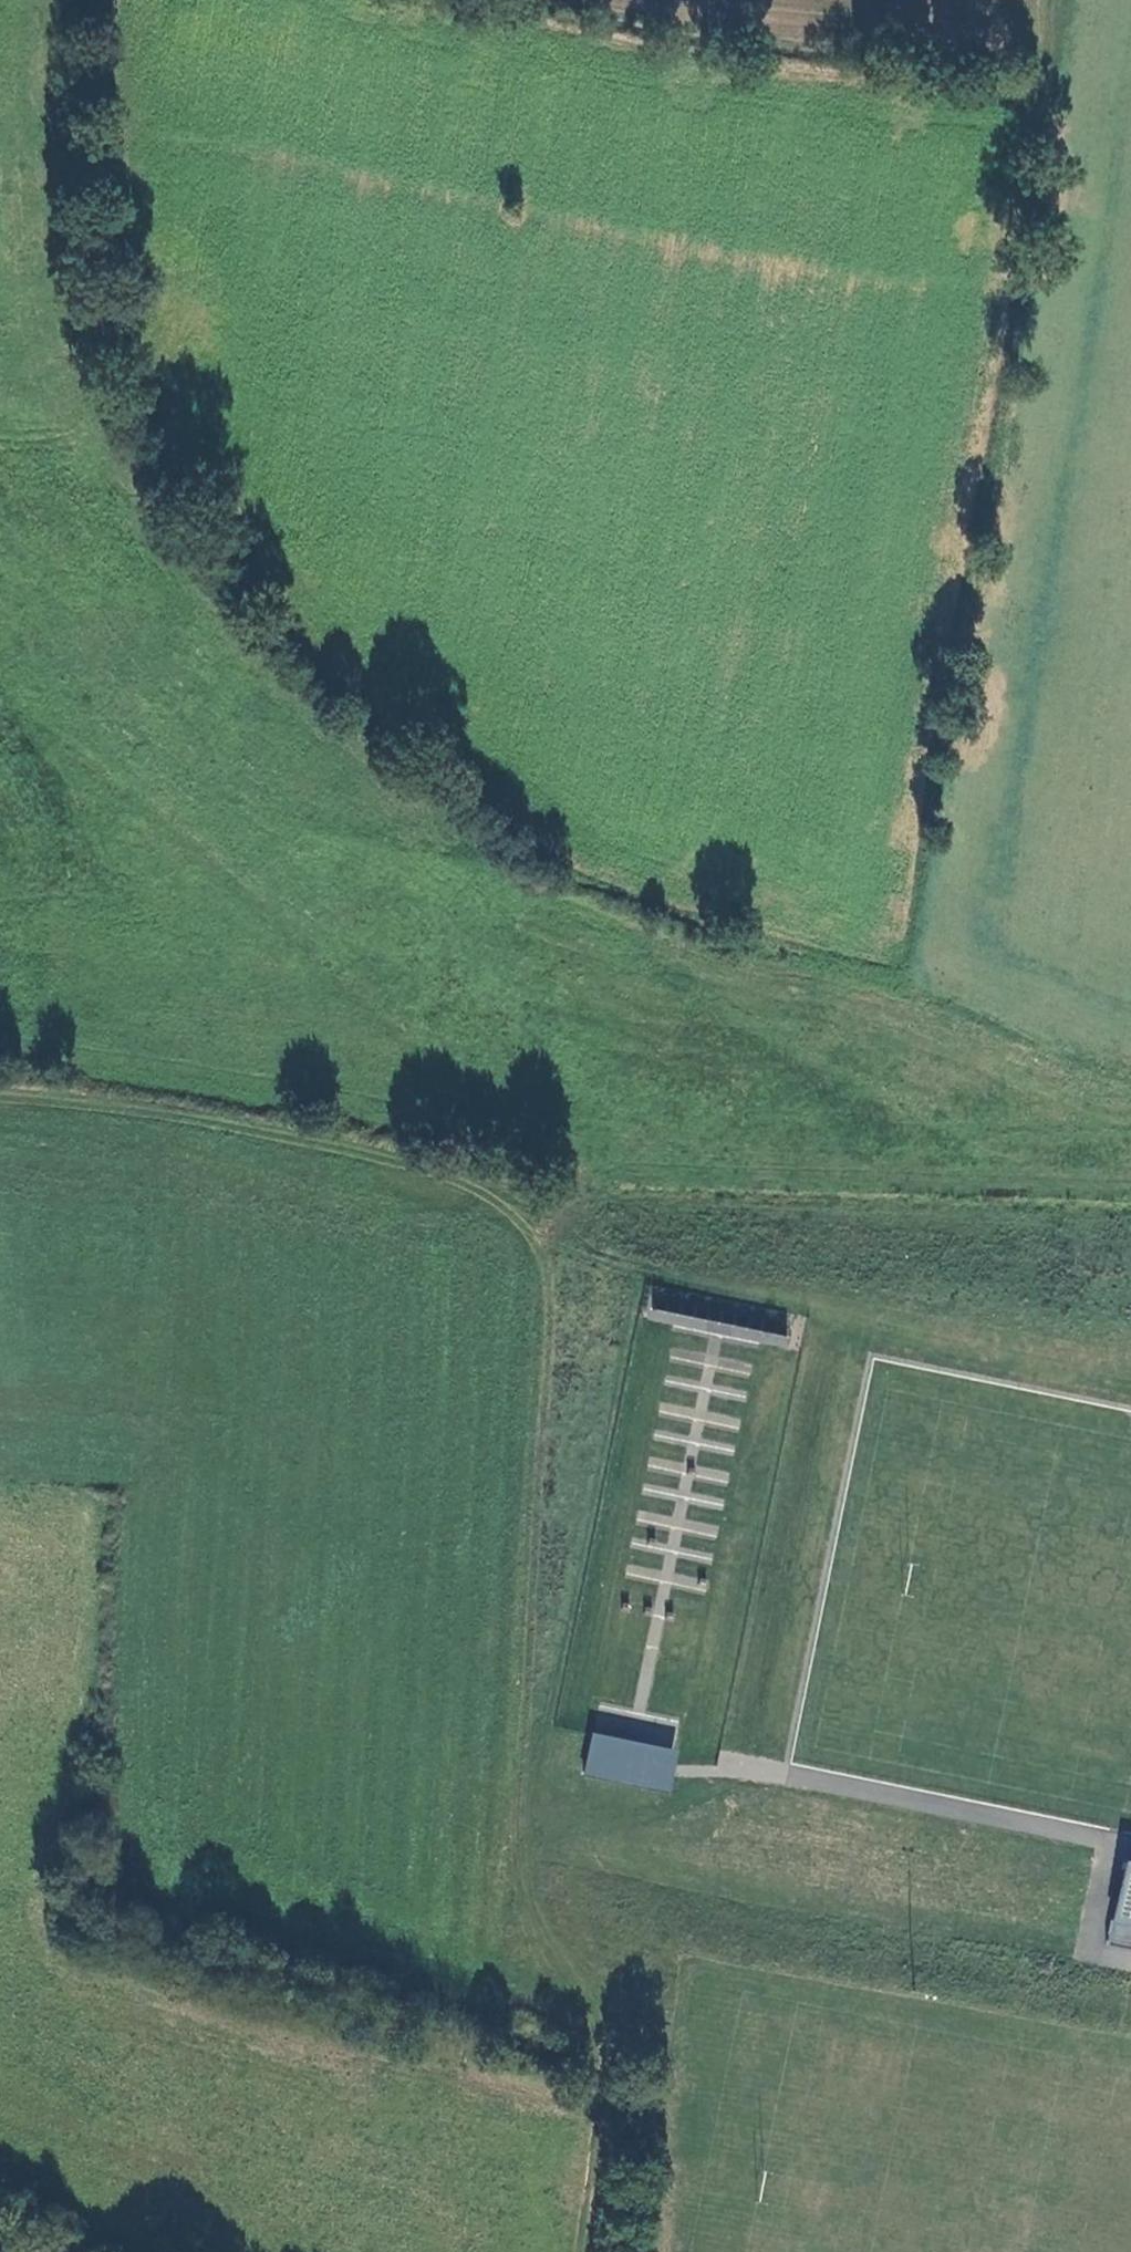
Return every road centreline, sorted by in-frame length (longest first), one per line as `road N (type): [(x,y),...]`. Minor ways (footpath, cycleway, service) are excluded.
road 1 (track): [(505,1968),(619,2050),(595,2251)]

